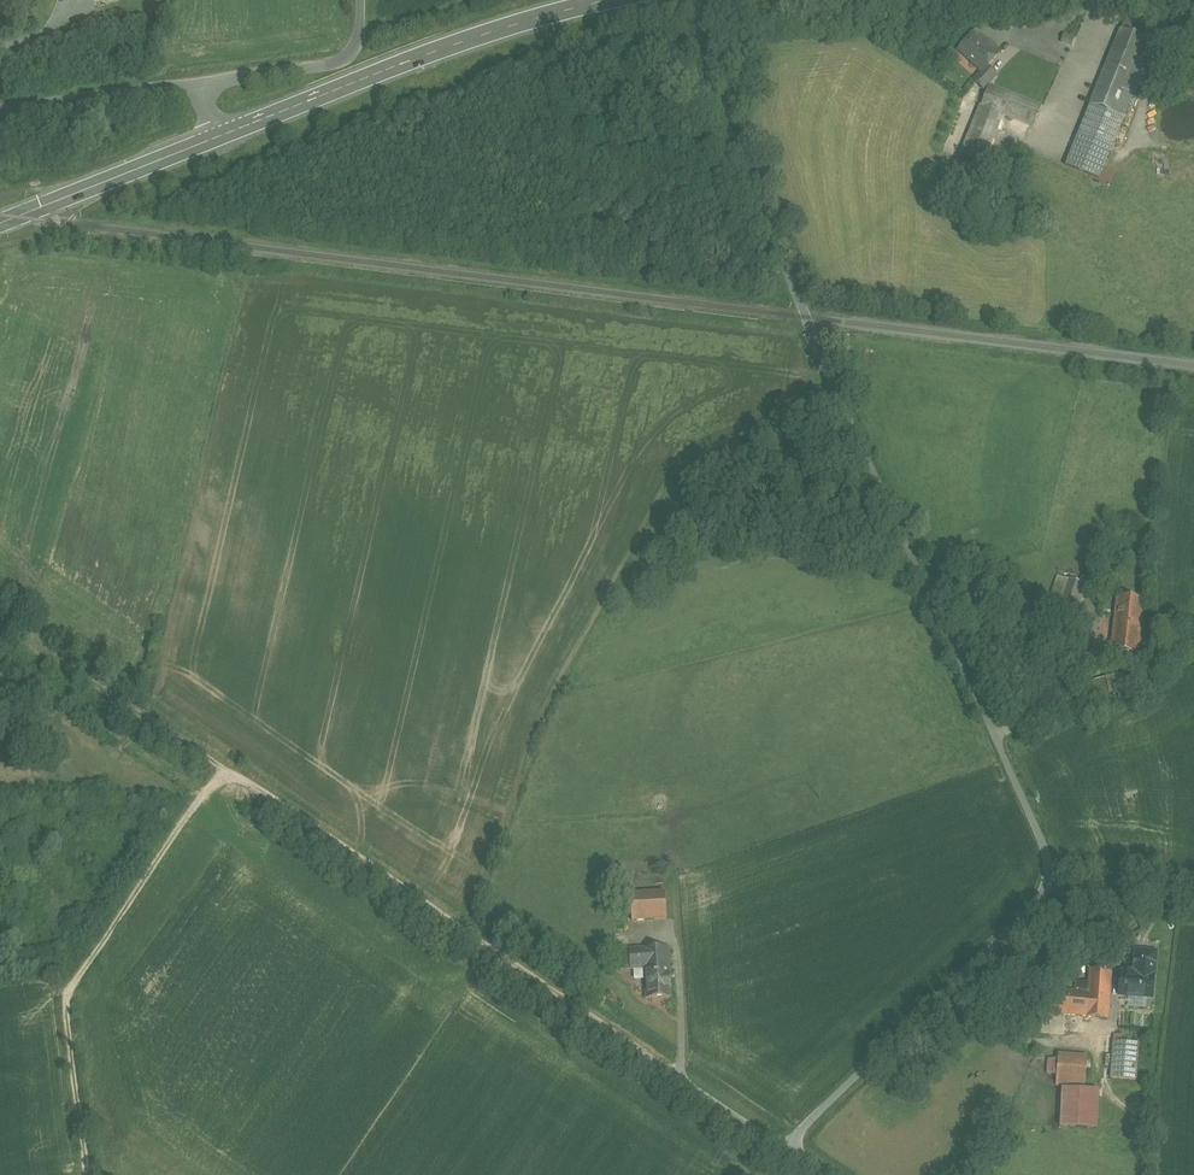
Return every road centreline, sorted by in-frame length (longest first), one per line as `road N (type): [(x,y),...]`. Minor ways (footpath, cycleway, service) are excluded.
road 1 (unclassified): [(686,0),(807,318),(1067,875),(786,1148),(826,1174)]
road 2 (track): [(681,1074),(225,765)]
road 3 (track): [(225,765),(70,990),(86,1174)]
road 4 (secondary): [(218,137),(441,49),(612,0)]
road 5 (secondary): [(0,224),(218,137)]
road 6 (unclassified): [(361,0),(360,31),(346,58),(202,84)]
road 7 (unclassified): [(202,84),(0,111)]

